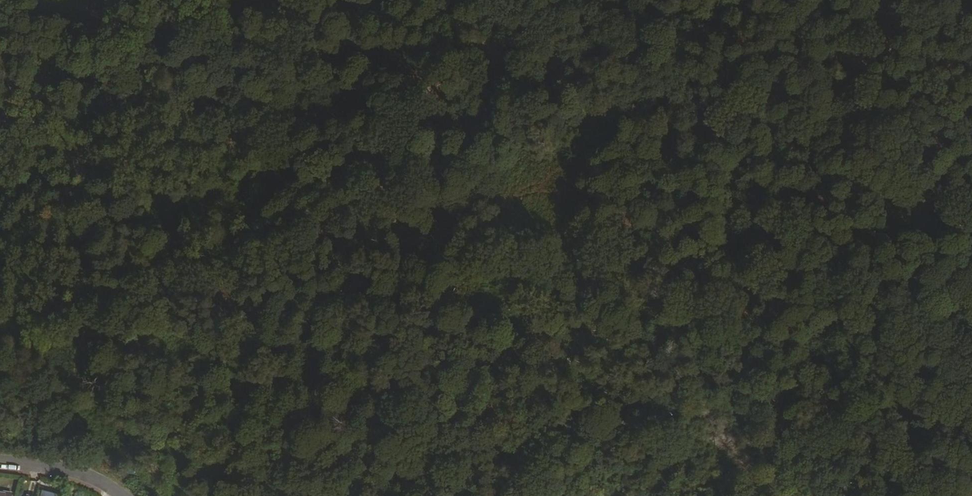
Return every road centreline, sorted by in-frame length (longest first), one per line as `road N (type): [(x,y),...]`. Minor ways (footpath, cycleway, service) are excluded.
road 1 (track): [(0,389),(78,374),(85,308),(129,277),(231,270),(309,215),(481,37),(502,0)]
road 2 (track): [(86,476),(100,461),(161,454),(364,495)]
road 3 (residential): [(122,495),(79,473),(0,462)]

